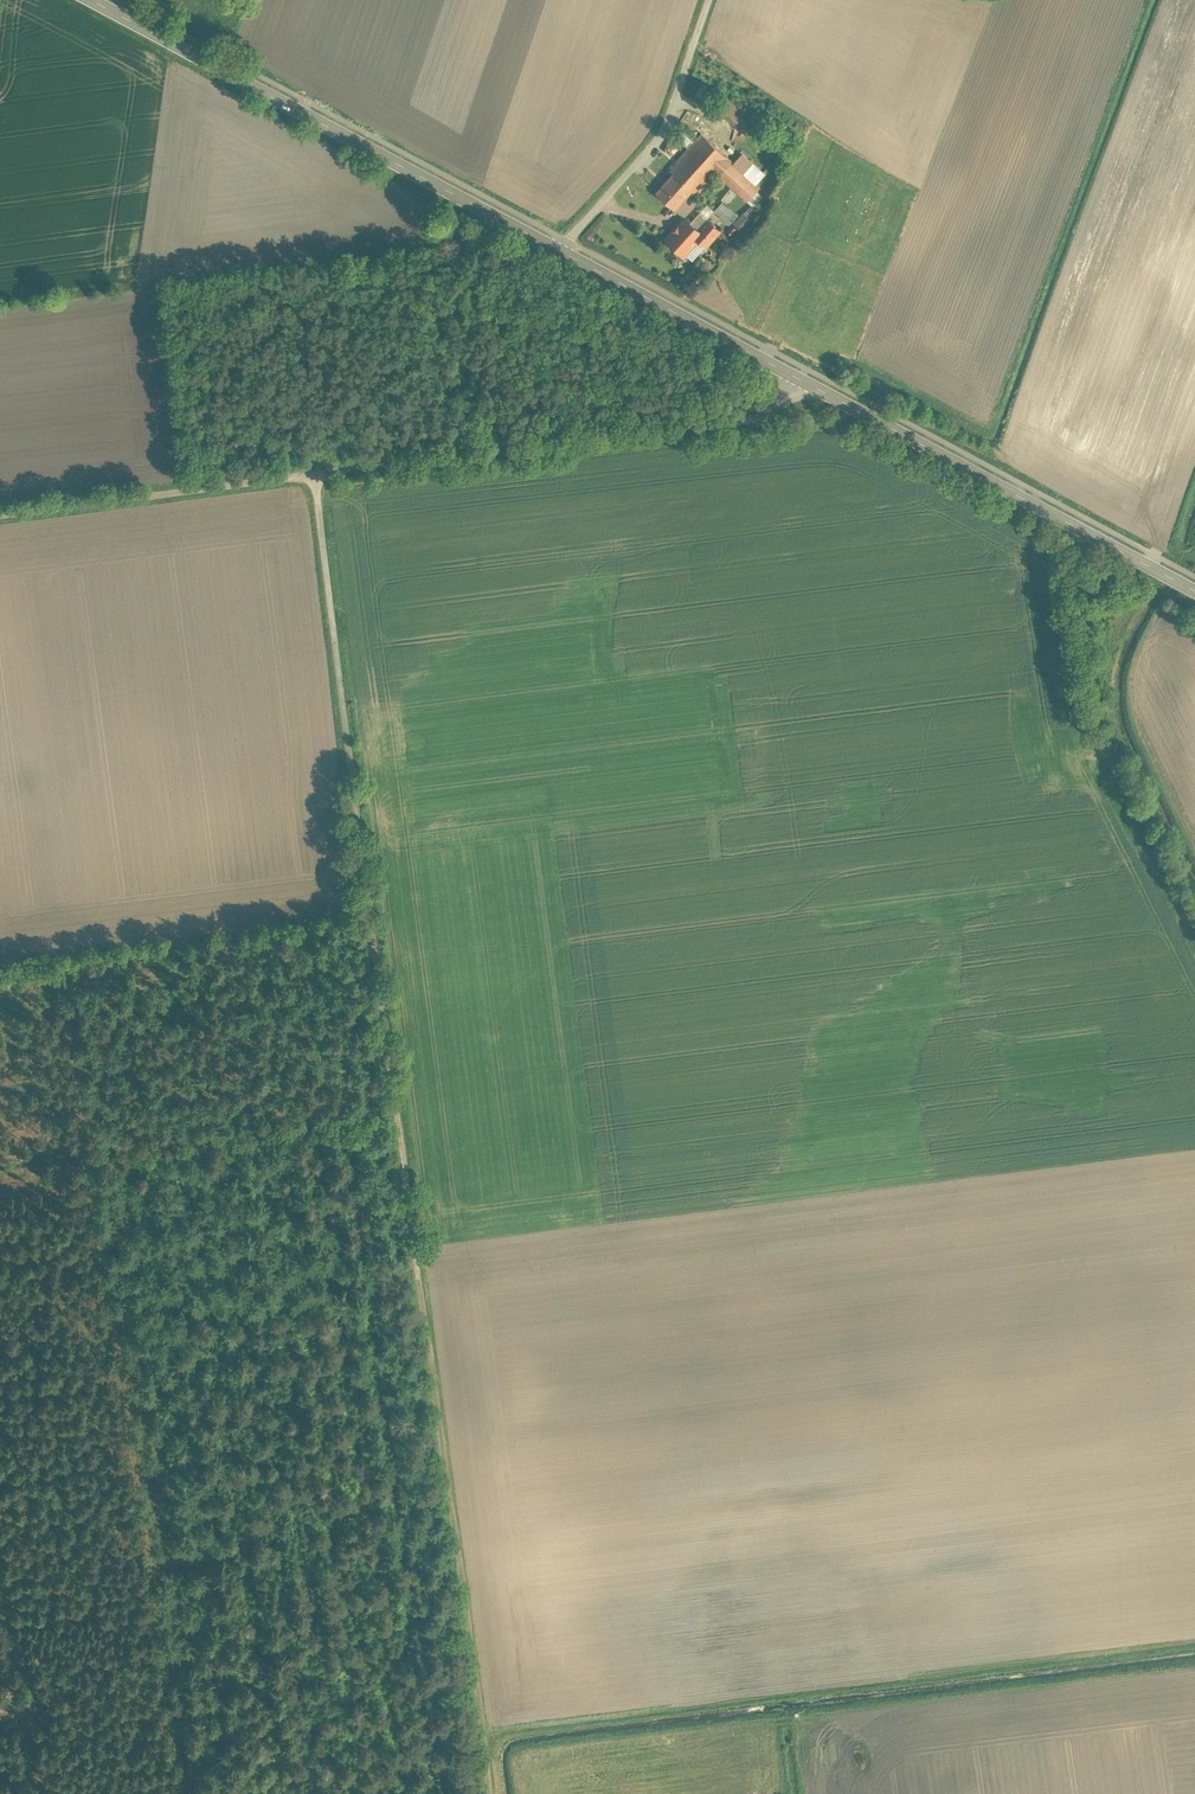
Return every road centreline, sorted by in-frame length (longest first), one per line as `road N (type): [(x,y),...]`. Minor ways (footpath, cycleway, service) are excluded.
road 1 (track): [(315,474),(456,1644),(485,1793)]
road 2 (unclassified): [(0,515),(787,400),(807,382)]
road 3 (tertiary): [(562,250),(87,0)]
road 4 (tertiary): [(1194,590),(807,382)]
road 5 (residential): [(562,250),(669,127),(710,0)]
road 6 (tertiary): [(807,382),(562,250)]

